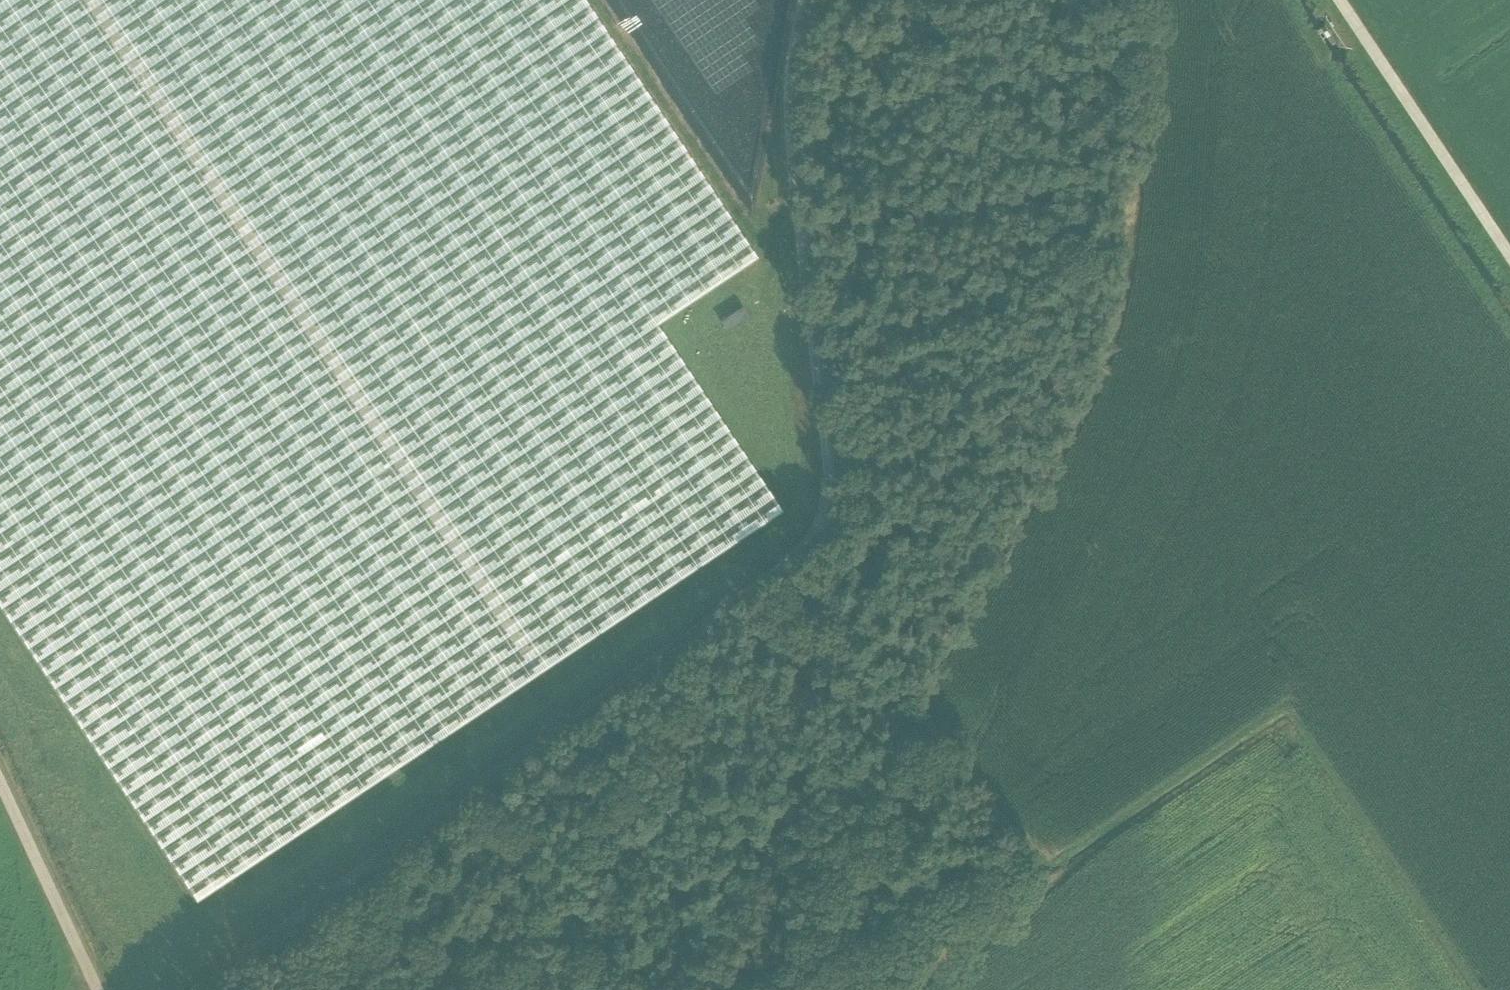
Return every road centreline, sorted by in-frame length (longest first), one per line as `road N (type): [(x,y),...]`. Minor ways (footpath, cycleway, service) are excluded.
road 1 (unclassified): [(211,989),(288,914),(811,515),(827,476),(790,235),(785,98),(804,0)]
road 2 (unclassified): [(1340,0),(1509,255)]
road 3 (unclassified): [(0,761),(109,989)]

